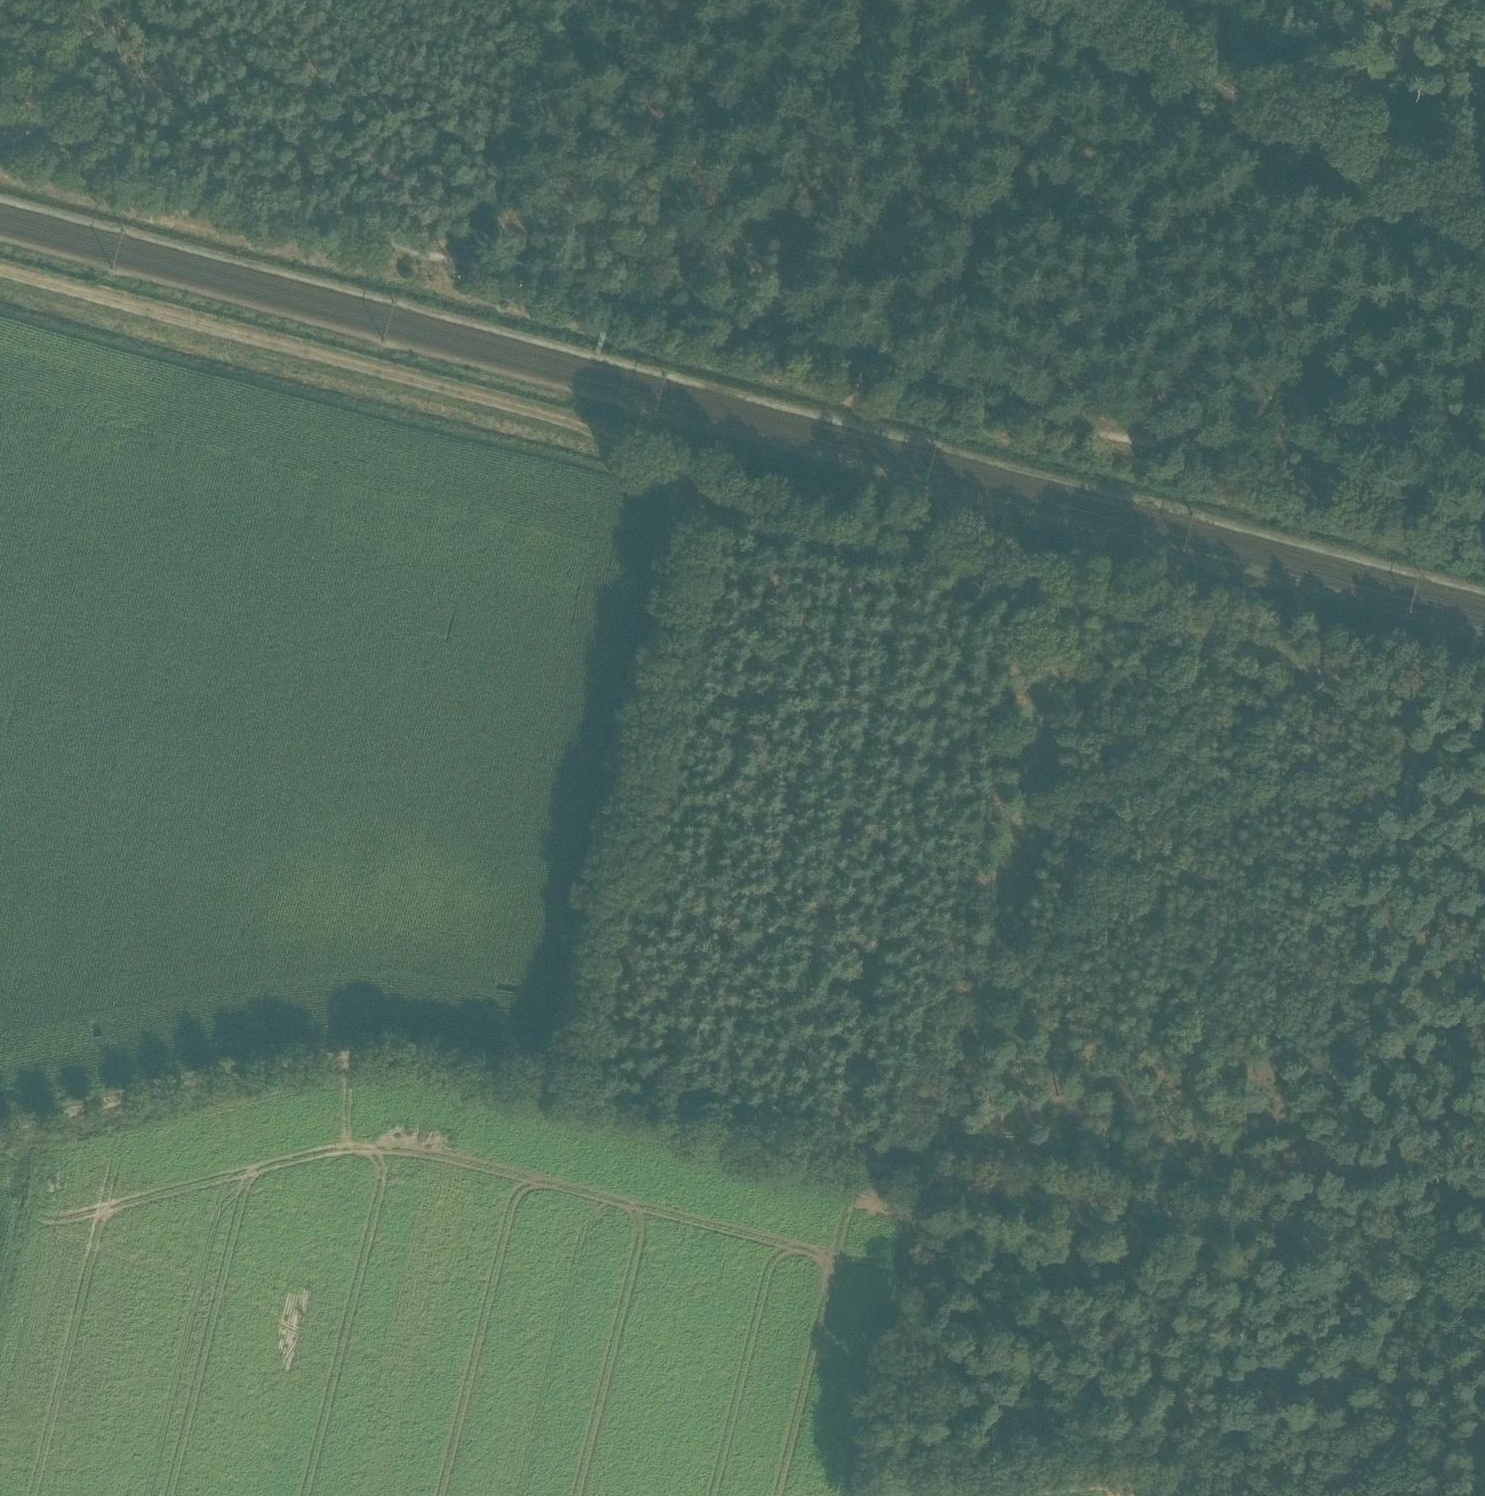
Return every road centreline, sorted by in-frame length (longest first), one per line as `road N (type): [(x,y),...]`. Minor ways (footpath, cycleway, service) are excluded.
road 1 (track): [(0,1139),(315,1062),(406,1060),(937,1184),(1484,1260)]
road 2 (unclassified): [(1484,215),(1071,0)]

